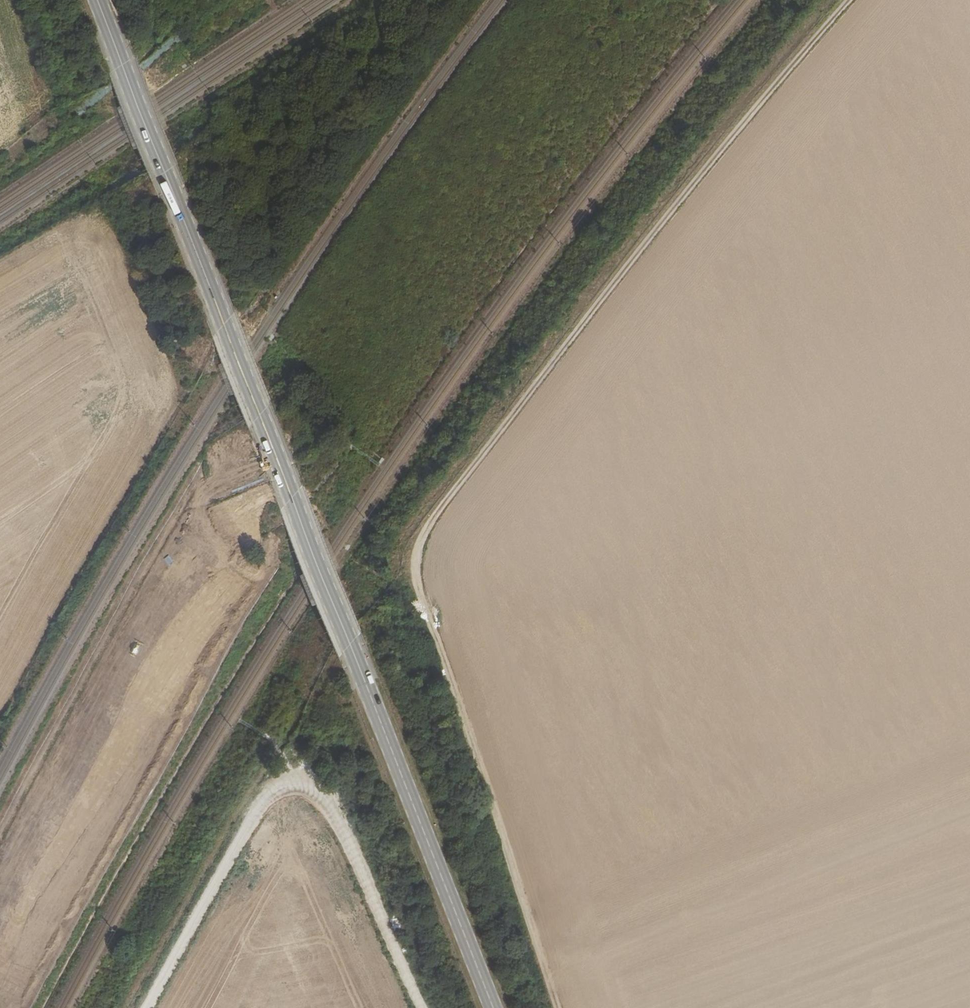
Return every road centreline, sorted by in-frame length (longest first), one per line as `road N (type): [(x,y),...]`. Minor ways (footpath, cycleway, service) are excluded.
road 1 (track): [(555,1007),(423,606),(416,570),(421,538),(598,306),(852,0)]
road 2 (secondary): [(99,0),(493,1007)]
road 3 (track): [(155,1007),(248,838),(288,796),(332,810),(417,1007)]
road 4 (track): [(0,933),(142,663)]

